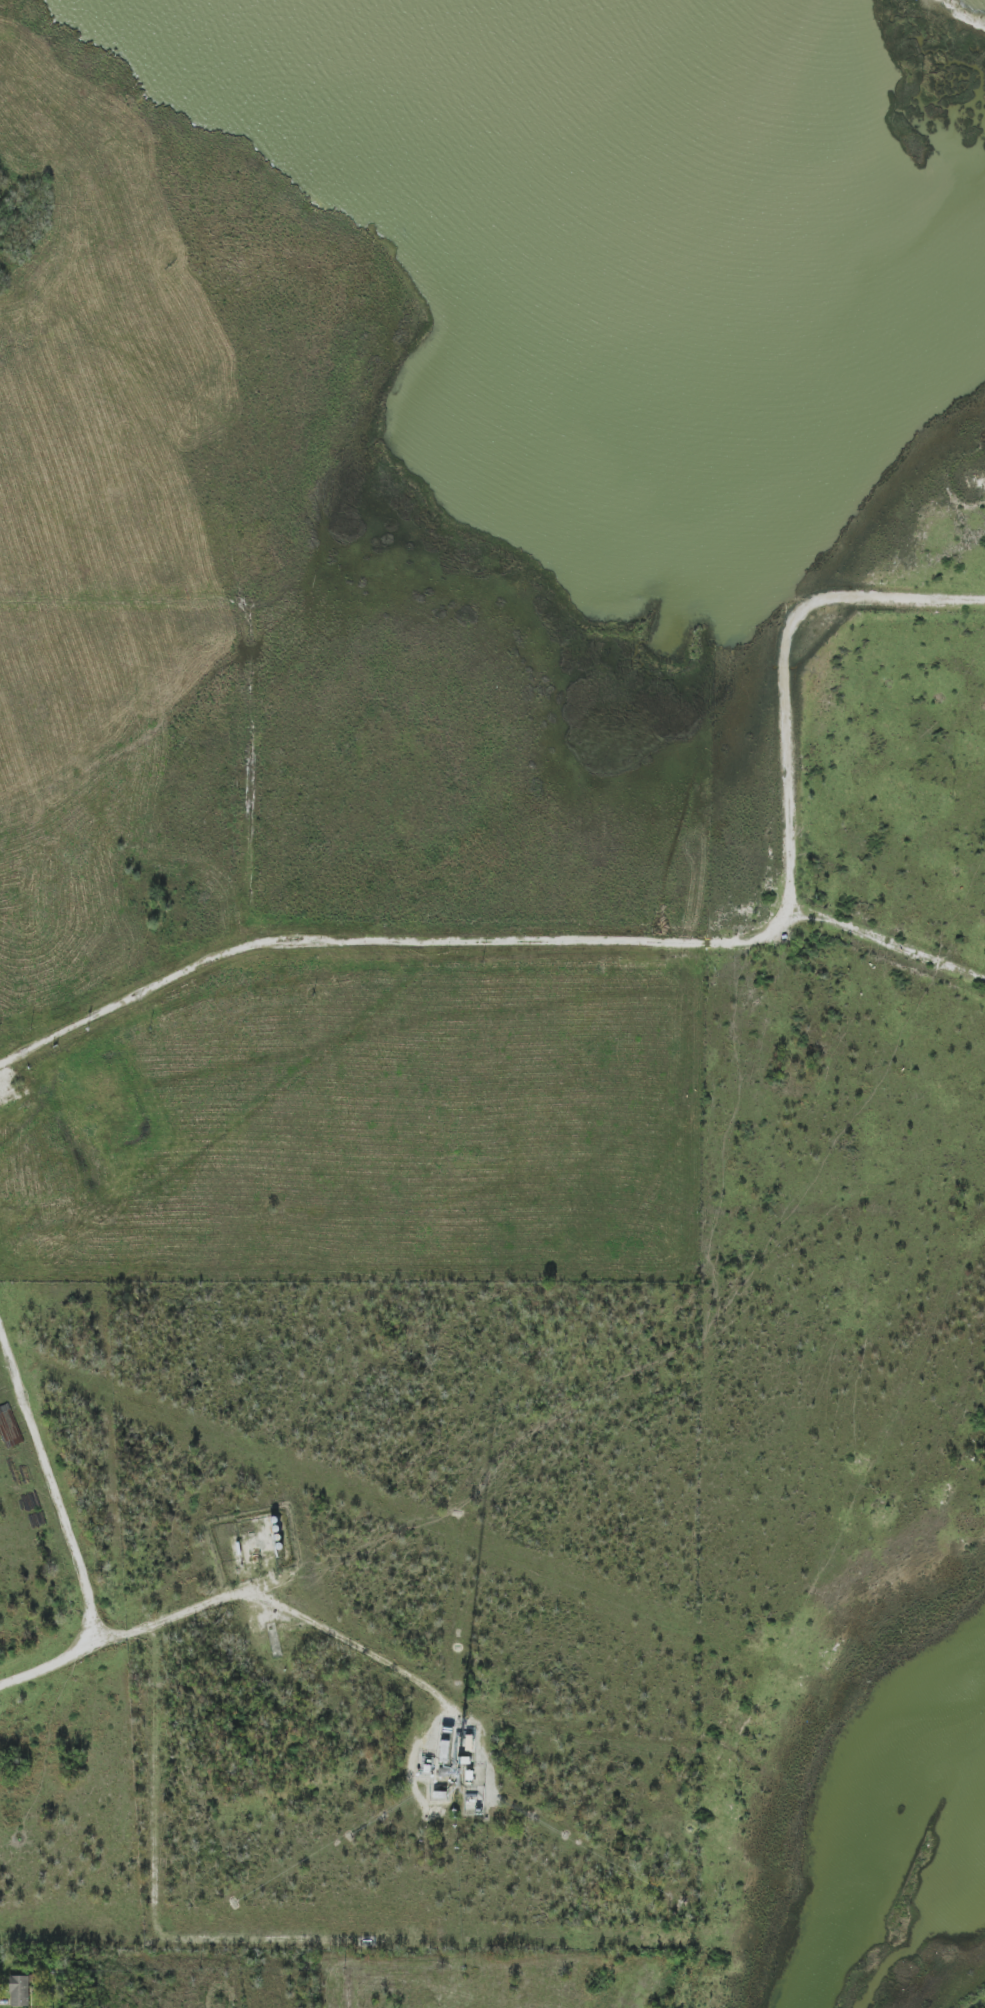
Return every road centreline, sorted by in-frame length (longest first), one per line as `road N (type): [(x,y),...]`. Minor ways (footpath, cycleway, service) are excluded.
road 1 (residential): [(984,602),(835,597),(805,603),(787,629),(791,900),(780,929),(740,945),(278,941),(213,959),(0,1070)]
road 2 (residential): [(0,1330),(105,1640),(0,1681)]

